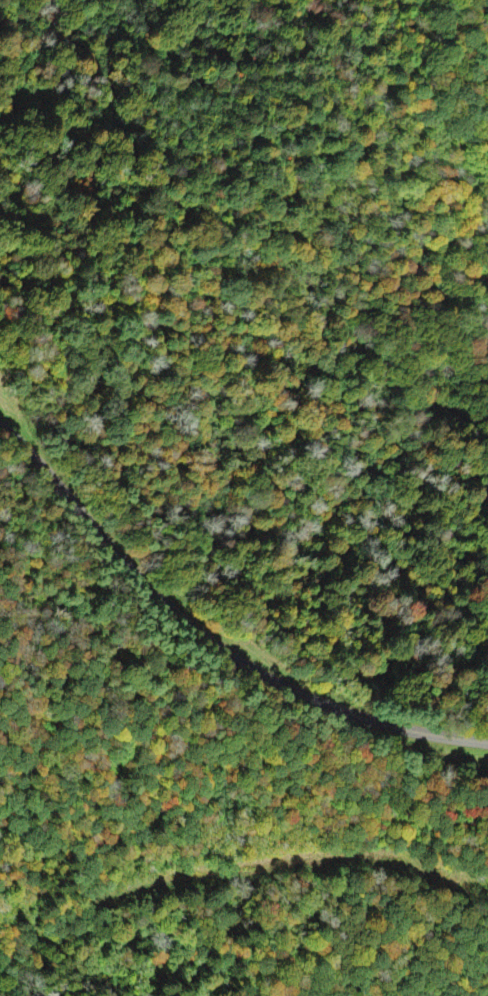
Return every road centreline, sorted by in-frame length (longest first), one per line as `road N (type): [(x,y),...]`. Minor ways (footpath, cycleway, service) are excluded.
road 1 (tertiary): [(487,742),(362,716),(279,683),(227,650),(139,576),(0,422)]

